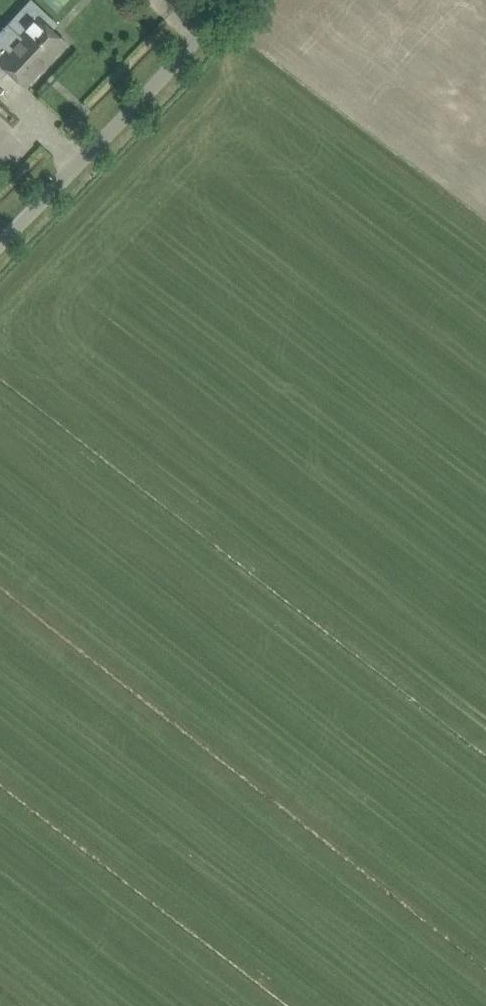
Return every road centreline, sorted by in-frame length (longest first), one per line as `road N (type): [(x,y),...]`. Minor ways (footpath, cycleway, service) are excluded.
road 1 (unclassified): [(0,245),(179,64),(223,0)]

